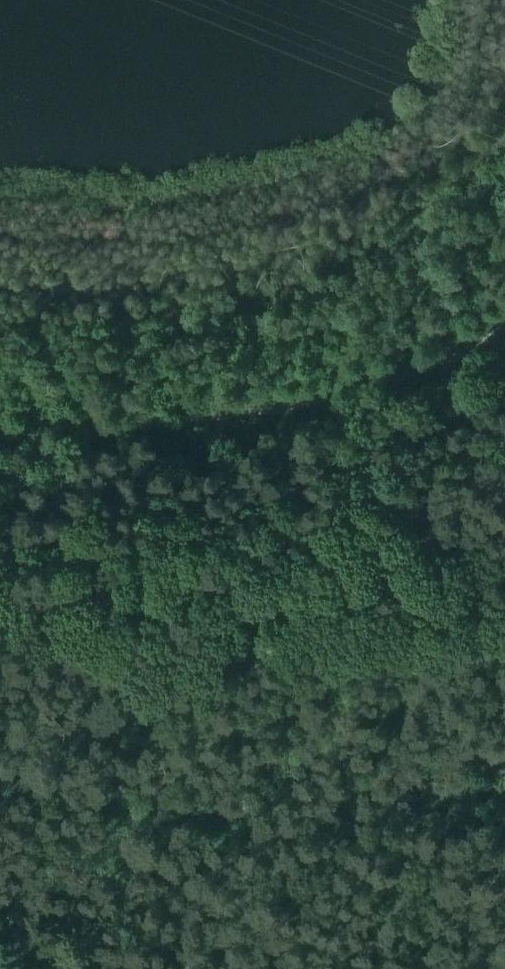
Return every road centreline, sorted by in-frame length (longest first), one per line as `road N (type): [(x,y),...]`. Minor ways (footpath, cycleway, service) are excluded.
road 1 (track): [(0,437),(220,424),(385,389),(473,356),(504,331)]
road 2 (unclassified): [(0,596),(312,595),(504,577)]

